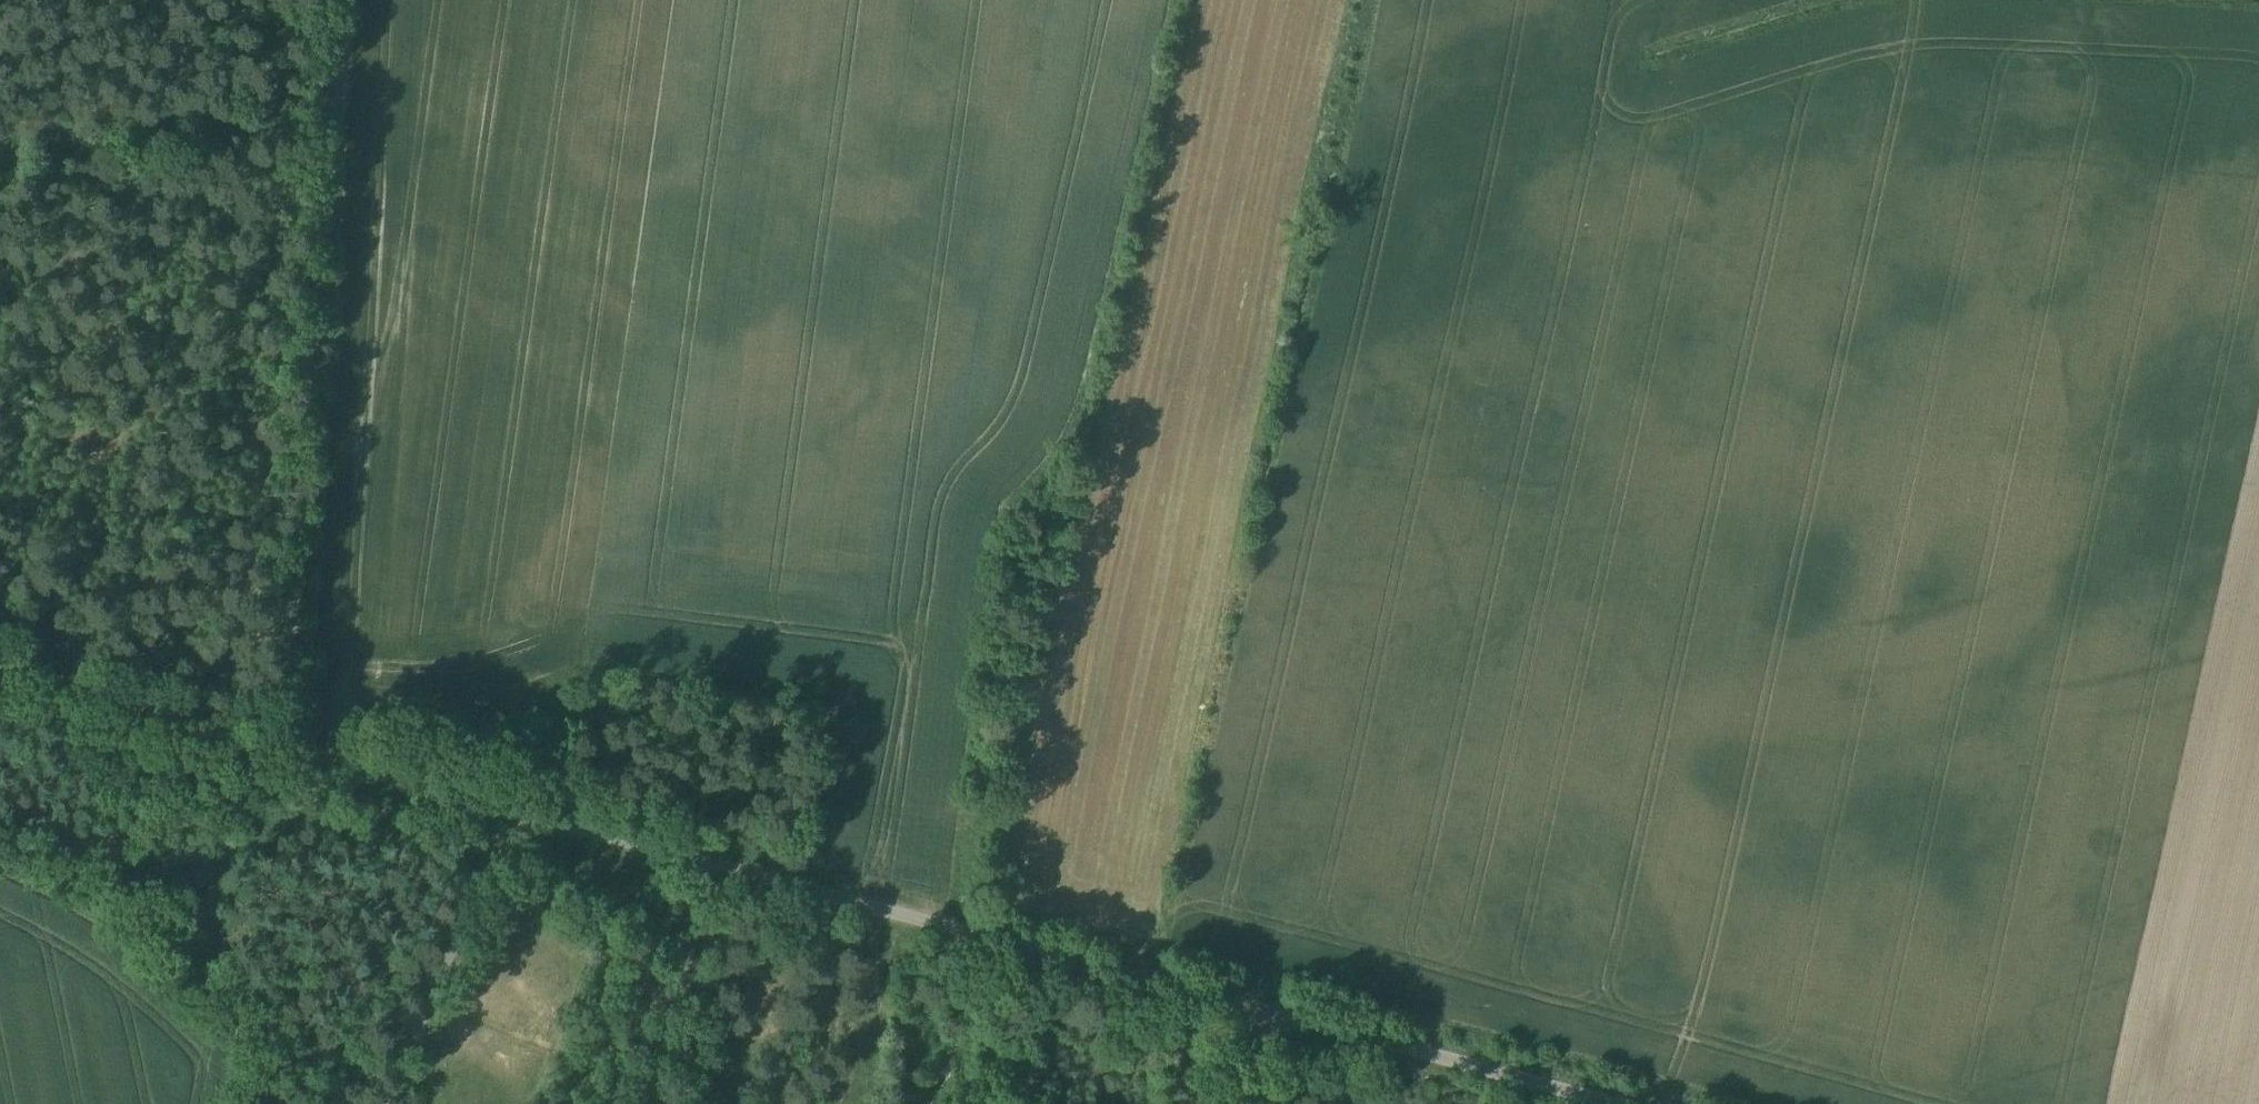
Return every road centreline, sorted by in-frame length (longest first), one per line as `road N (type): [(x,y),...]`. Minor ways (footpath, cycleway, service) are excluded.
road 1 (unclassified): [(1258,1014),(511,815)]
road 2 (unclassified): [(511,815),(0,673)]
road 3 (unclassified): [(1601,1103),(1258,1014)]
road 4 (unclassified): [(511,815),(379,1103)]

